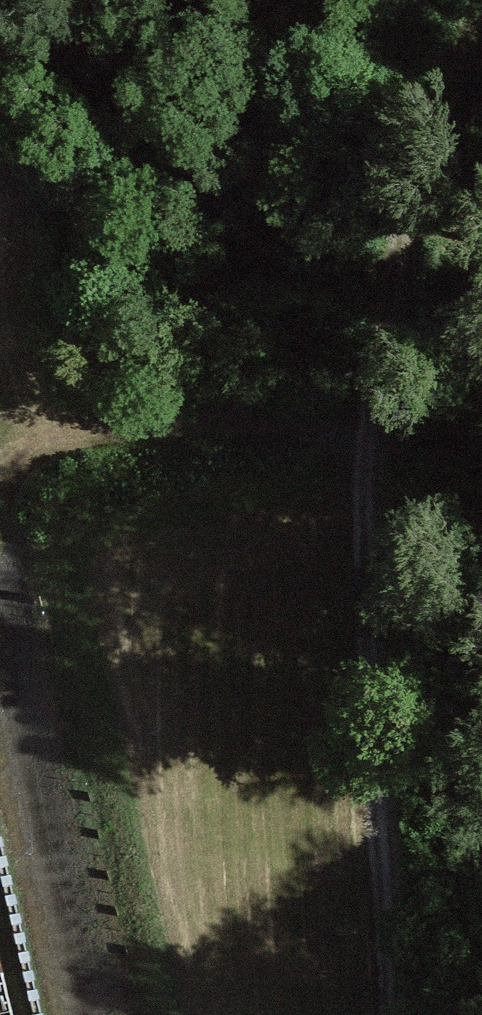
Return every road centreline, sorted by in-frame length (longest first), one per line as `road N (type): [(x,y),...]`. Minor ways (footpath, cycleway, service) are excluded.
road 1 (track): [(481,19),(402,247),(363,436),(387,1014)]
road 2 (track): [(0,542),(112,1014)]
road 3 (track): [(363,436),(294,425),(89,437),(39,454),(9,478),(0,504)]

